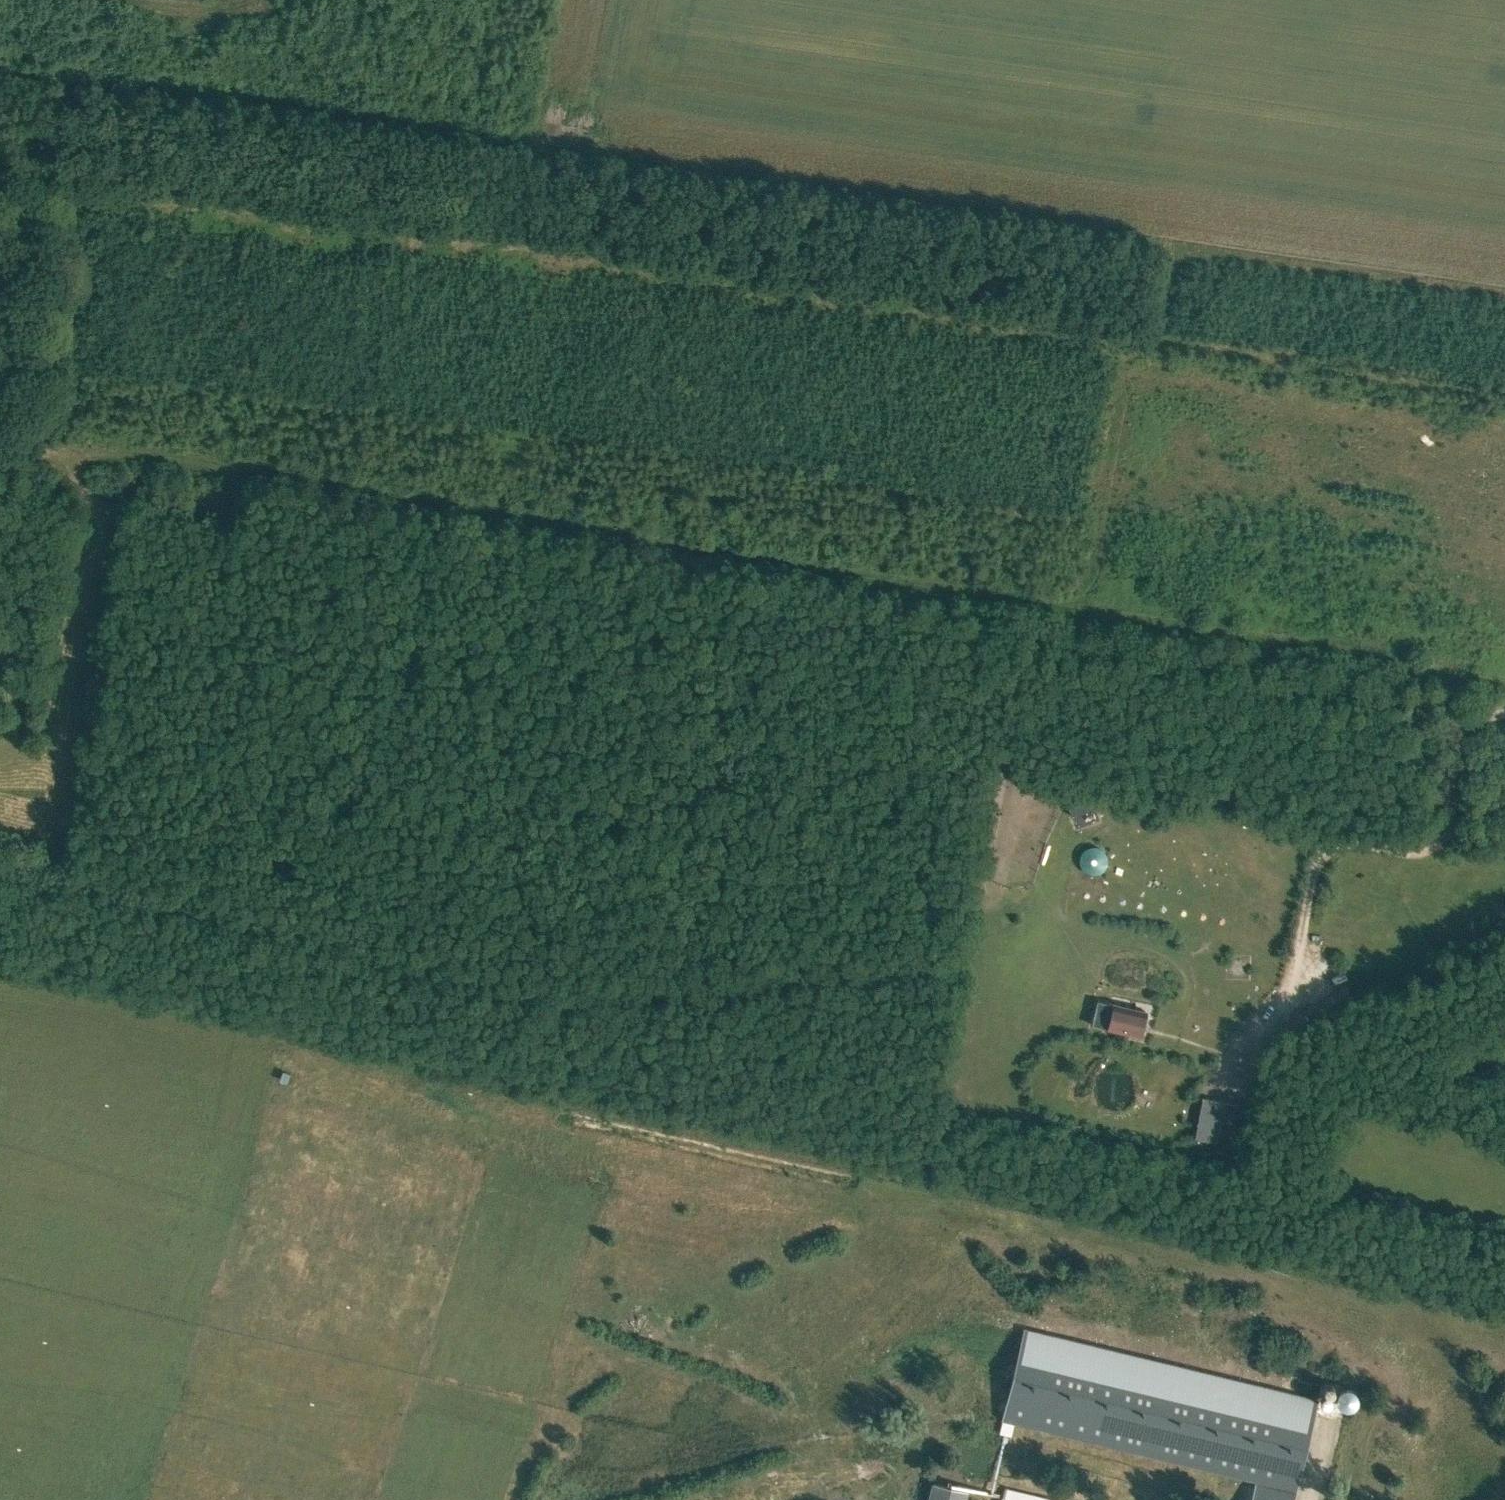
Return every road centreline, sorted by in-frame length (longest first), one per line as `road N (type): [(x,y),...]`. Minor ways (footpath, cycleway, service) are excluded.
road 1 (track): [(1504,717),(1458,732),(1448,827),(1437,844),(1415,855),(1343,843),(1317,861),(1297,920),(1301,986),(1259,1032)]
road 2 (track): [(516,1499),(608,1207)]

